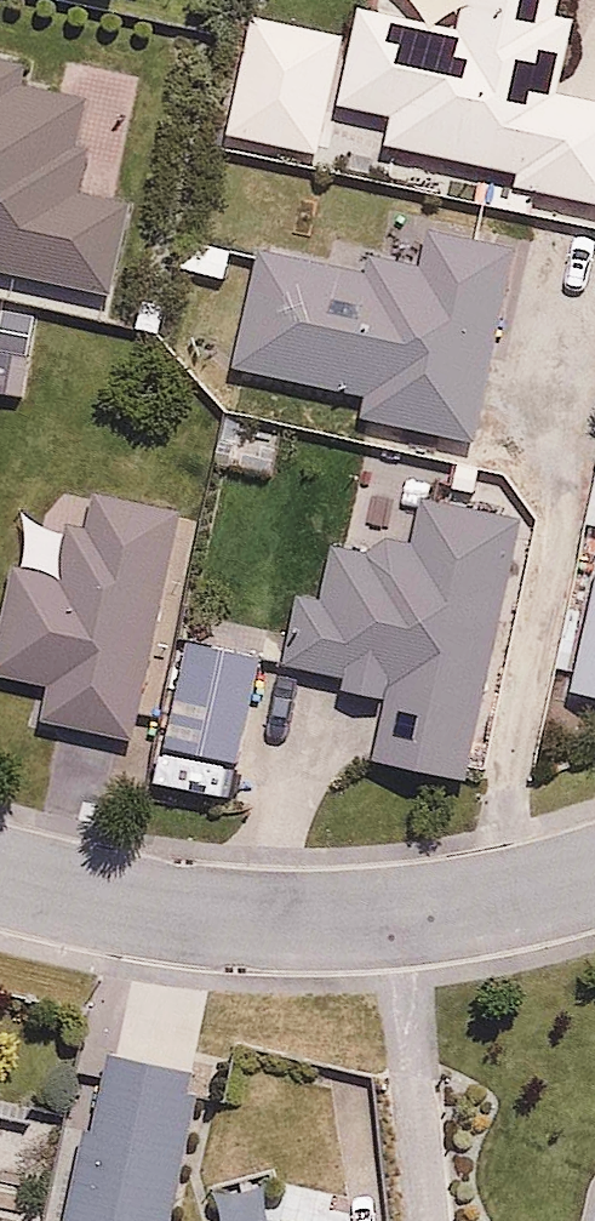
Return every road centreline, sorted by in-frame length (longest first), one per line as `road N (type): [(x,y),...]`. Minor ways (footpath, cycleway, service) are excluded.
road 1 (residential): [(0,876),(117,903),(274,916),(426,914),(594,874)]

